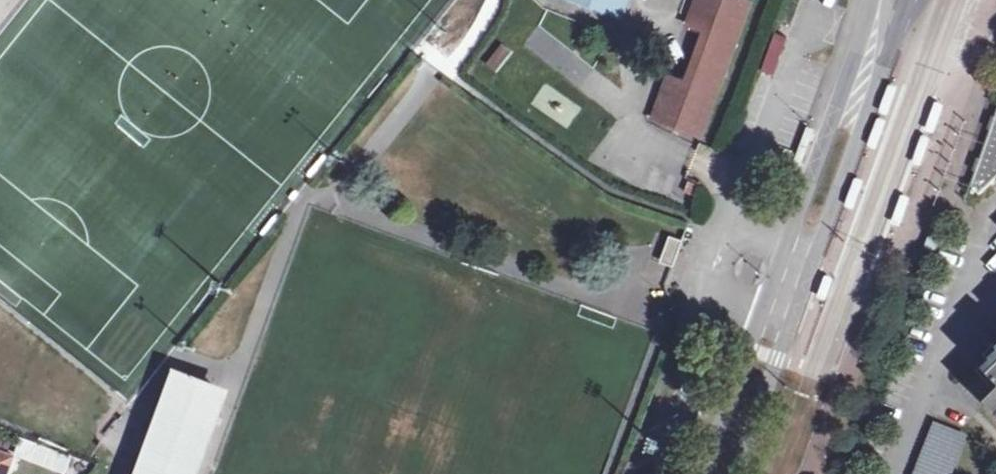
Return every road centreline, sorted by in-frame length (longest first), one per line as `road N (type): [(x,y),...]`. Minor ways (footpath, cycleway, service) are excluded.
road 1 (secondary): [(873,0),(703,473)]
road 2 (secondary): [(738,473),(889,52)]

